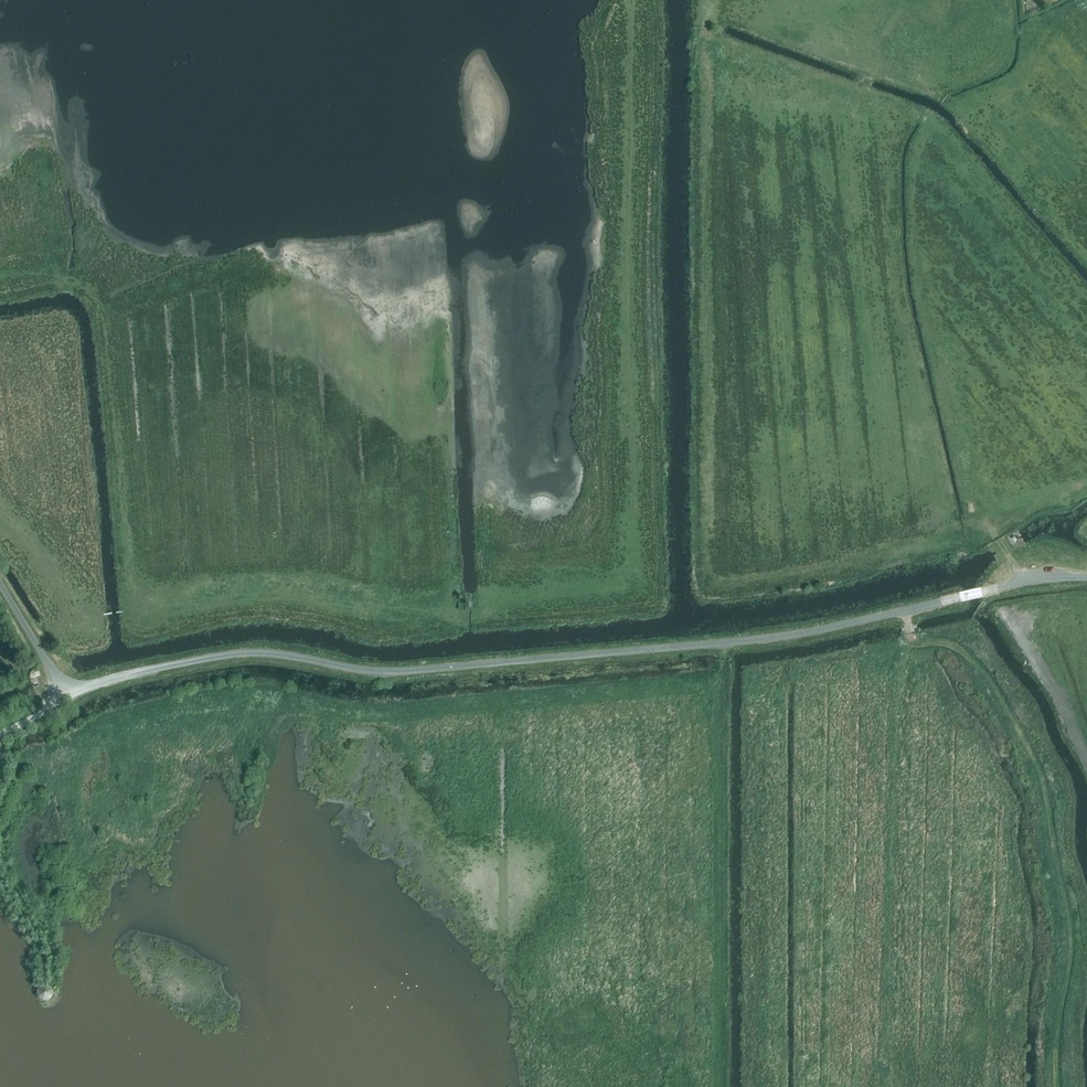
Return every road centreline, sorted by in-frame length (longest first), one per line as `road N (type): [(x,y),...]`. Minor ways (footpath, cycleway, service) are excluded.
road 1 (unclassified): [(0,584),(67,694),(225,658),(272,655),(381,676),(738,642),(1027,581),(1086,579)]

